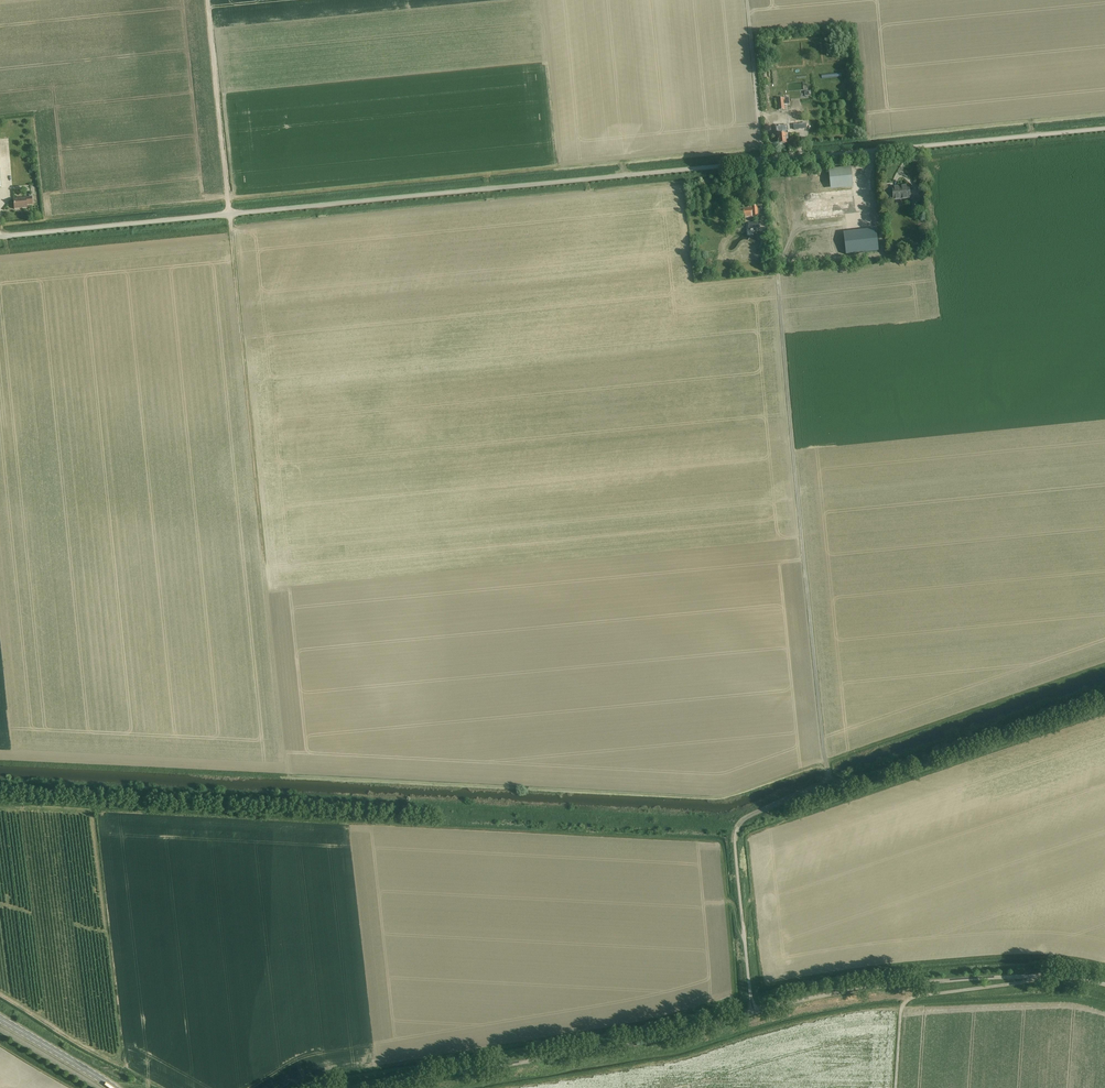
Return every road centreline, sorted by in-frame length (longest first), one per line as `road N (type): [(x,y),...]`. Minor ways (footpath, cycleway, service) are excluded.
road 1 (unclassified): [(0,238),(1104,129)]
road 2 (track): [(826,763),(777,274),(792,228)]
road 3 (unclassified): [(373,1087),(752,1013)]
road 4 (unclassified): [(1104,985),(1038,976),(910,983),(752,1013)]
road 5 (track): [(229,214),(264,550)]
road 6 (track): [(1104,664),(826,763)]
road 7 (track): [(896,1087),(907,1001),(1038,976)]
road 8 (track): [(229,214),(206,0)]
road 9 (unclassified): [(752,1013),(737,828)]
road 10 (secondary): [(113,1087),(0,1021)]
road 11 (track): [(826,763),(826,781),(737,828)]

